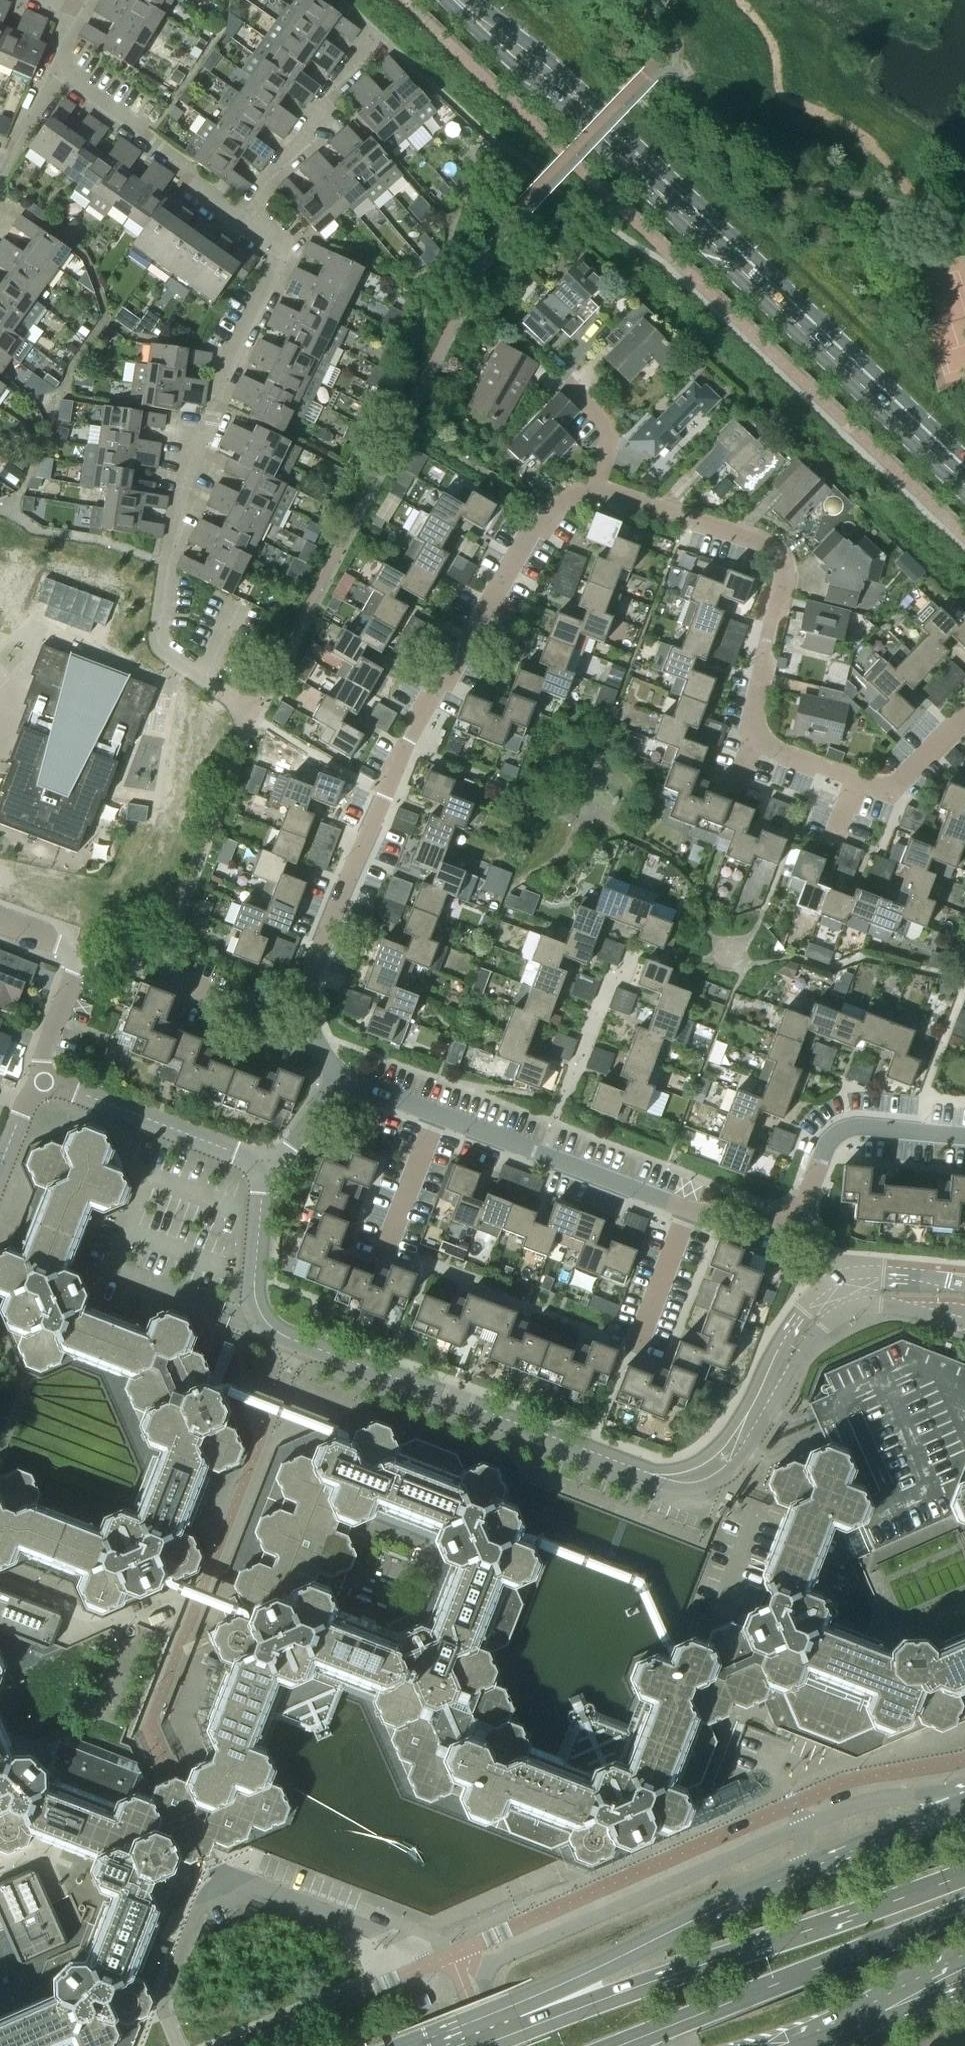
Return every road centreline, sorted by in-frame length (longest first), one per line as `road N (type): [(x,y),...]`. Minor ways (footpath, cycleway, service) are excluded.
road 1 (residential): [(257,1166),(253,1288),(268,1329),(641,1474),(700,1475),(725,1456),(817,1318),(841,1299)]
road 2 (residential): [(602,495),(769,545),(785,574),(751,721),(754,742),(888,791),(964,714)]
road 3 (residential): [(305,985),(397,767),(532,532),(577,494),(602,495)]
road 4 (unclassified): [(964,1797),(876,1800),(499,1957),(488,1977),(509,2045)]
road 5 (residential): [(250,718),(155,643),(167,564),(229,354),(281,255),(243,216)]
road 6 (primary): [(593,112),(964,469)]
road 7 (primary): [(964,1806),(704,1914),(520,2016)]
road 8 (residential): [(798,1230),(736,1212),(688,1211),(379,1094),(342,1072)]
road 9 (primary): [(964,1874),(594,2003),(520,2016)]
road 10 (primary): [(618,2045),(964,1910)]
road 11 (residential): [(243,216),(52,75)]
road 12 (residential): [(243,216),(388,32)]
road 13 (residential): [(964,1135),(843,1130),(822,1159),(798,1230)]
road 14 (residential): [(257,1166),(62,1089),(44,1090)]
road 15 (residential): [(44,1090),(47,1036),(75,954),(0,922)]
road 16 (primary): [(789,2045),(964,1975)]
road 17 (residential): [(596,330),(571,374),(609,424),(602,495)]
road 18 (primary): [(455,0),(538,84),(593,112)]
road 19 (primary): [(593,112),(512,33),(458,0)]
road 20 (residential): [(303,1036),(161,977)]
road 21 (unclassified): [(964,1285),(882,1278),(841,1299)]
road 22 (residential): [(0,192),(52,75)]
road 23 (residential): [(257,1166),(342,1072)]
road 24 (unclassified): [(841,1299),(964,1319)]

